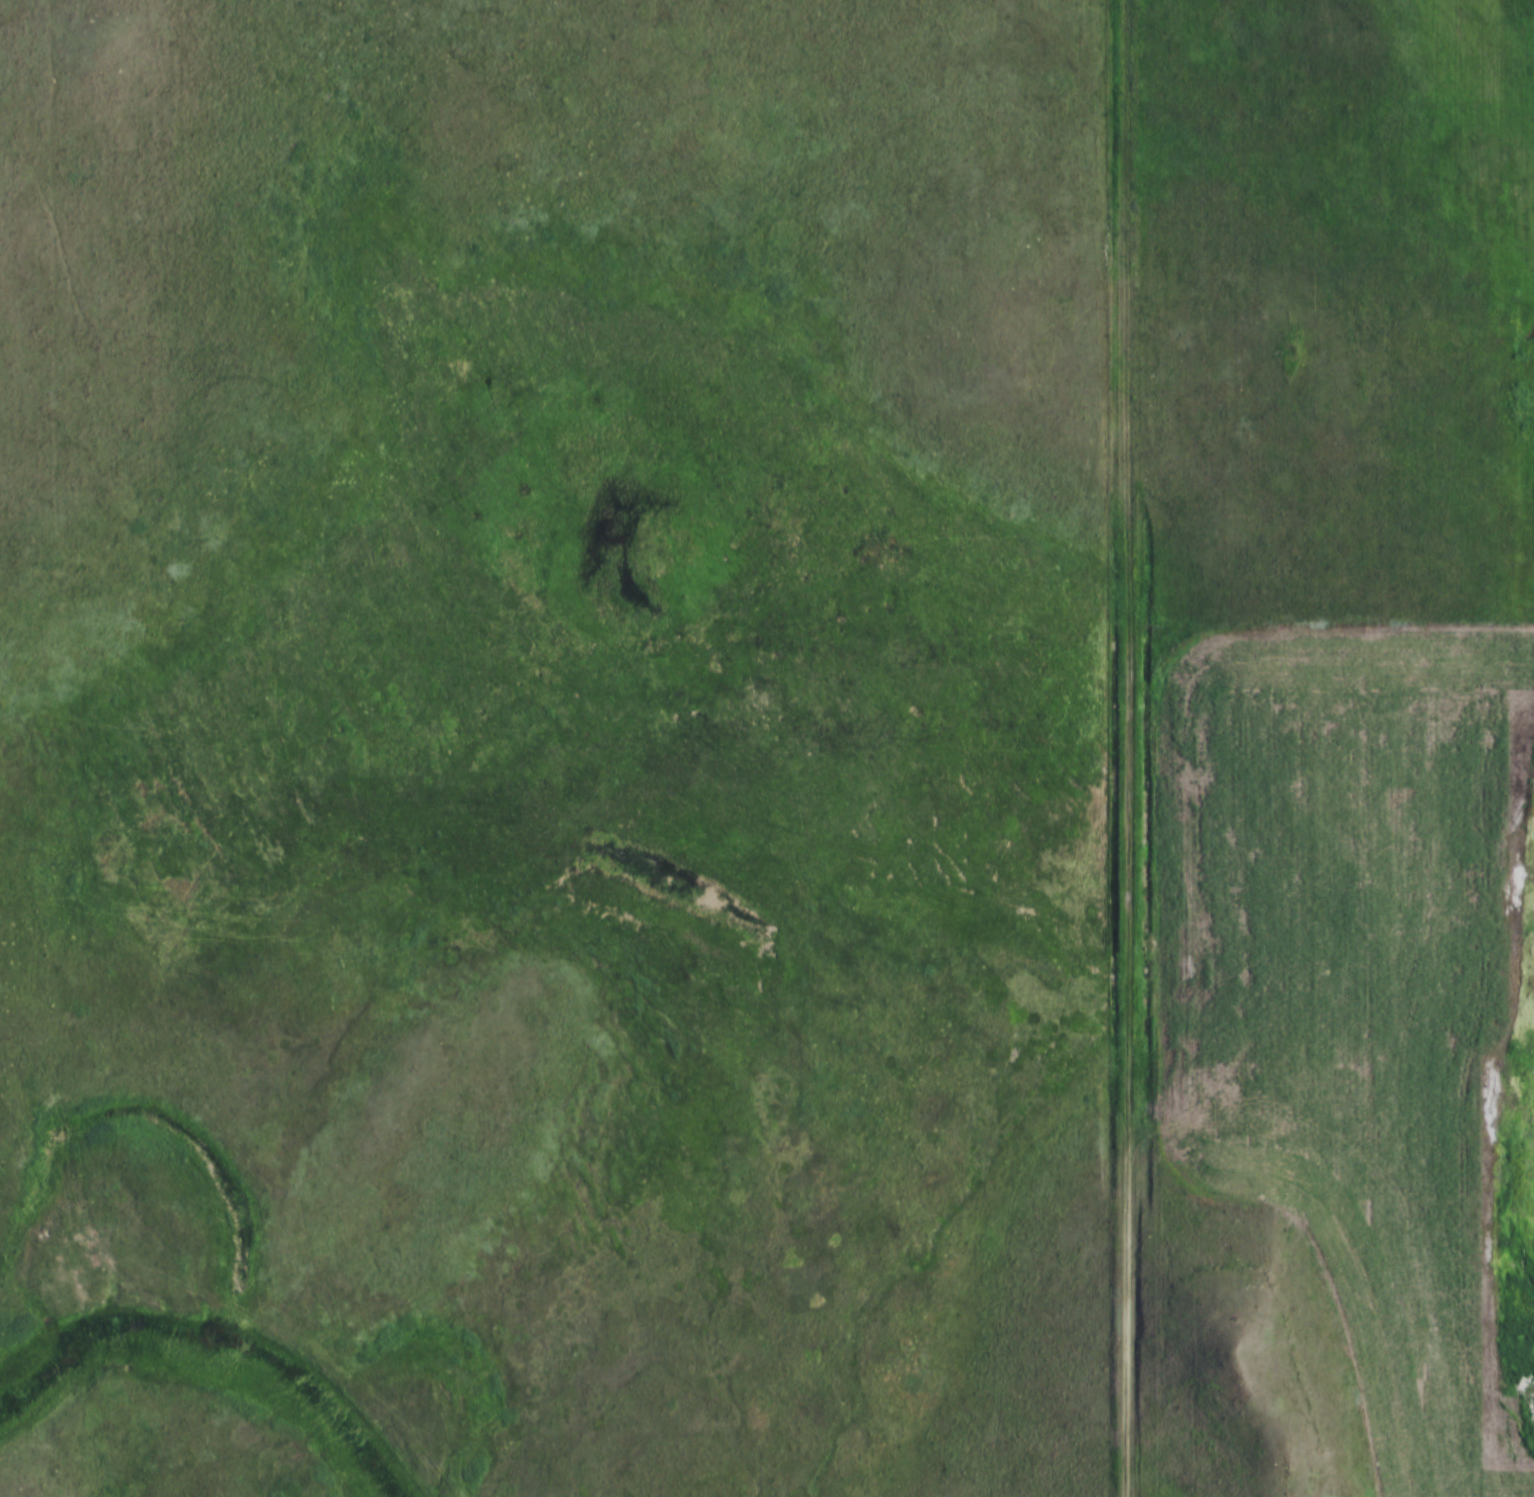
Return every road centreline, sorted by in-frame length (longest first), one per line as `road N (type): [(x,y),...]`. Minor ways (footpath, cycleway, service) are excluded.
road 1 (track): [(1128,1496),(1129,590),(1116,0)]

